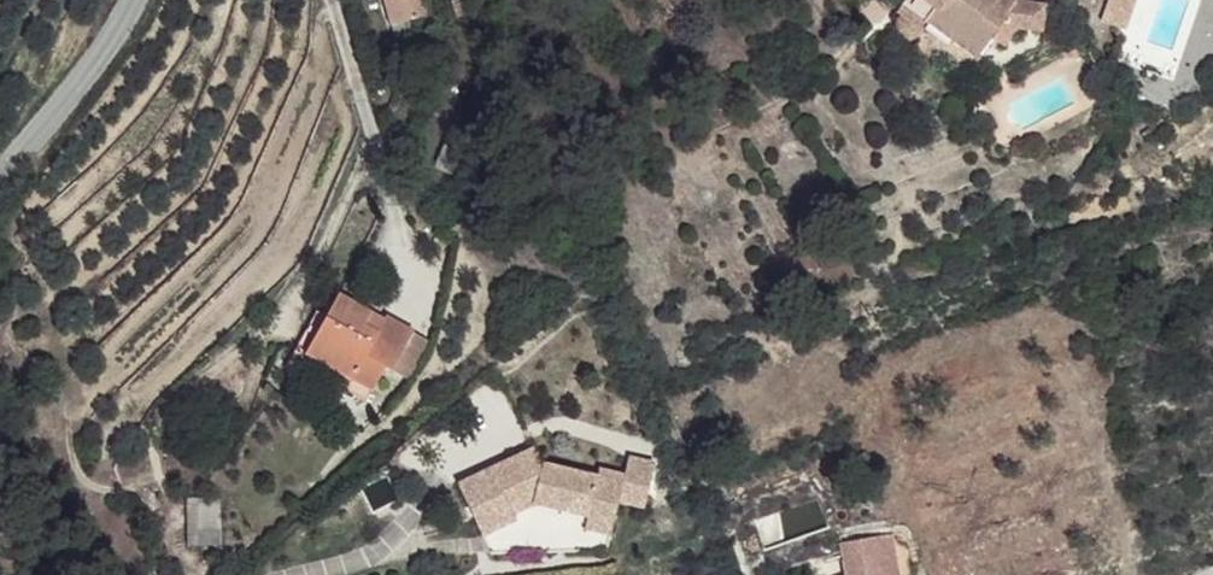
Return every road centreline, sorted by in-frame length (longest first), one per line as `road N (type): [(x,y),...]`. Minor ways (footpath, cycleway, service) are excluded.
road 1 (unclassified): [(0,175),(123,31),(136,0)]

